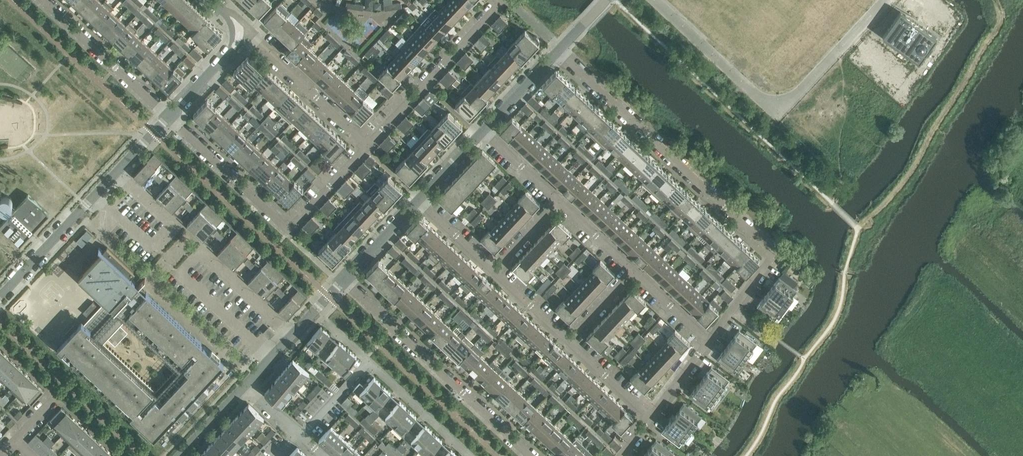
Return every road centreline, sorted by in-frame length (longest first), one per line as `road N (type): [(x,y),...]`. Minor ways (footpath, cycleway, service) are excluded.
road 1 (residential): [(712,340),(777,255),(560,50)]
road 2 (residential): [(654,0),(759,99),(777,105),(794,99),(887,0)]
road 3 (residential): [(534,455),(343,282)]
road 4 (residential): [(0,299),(170,117)]
road 5 (residential): [(369,145),(501,0)]
road 6 (residential): [(170,117),(44,0)]
road 7 (residential): [(288,233),(170,117)]
road 8 (residential): [(369,145),(248,33)]
road 9 (residential): [(245,388),(343,282)]
road 10 (residential): [(469,455),(370,362)]

